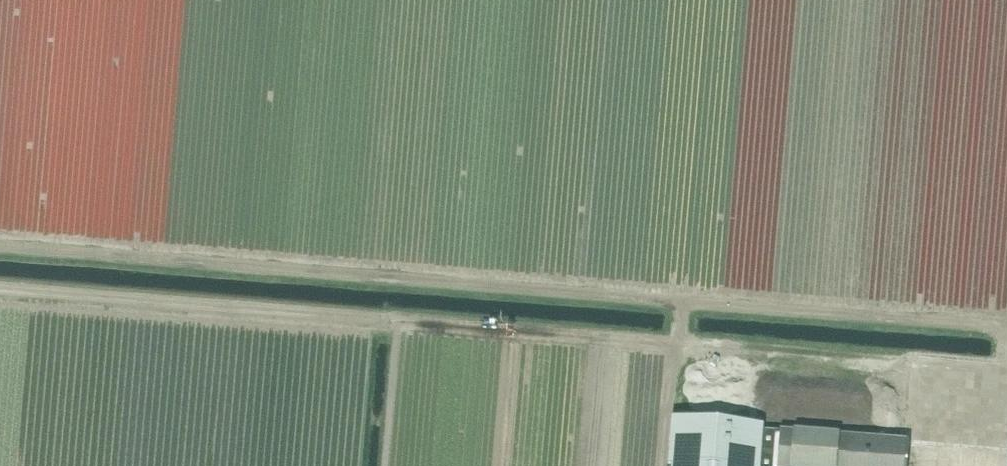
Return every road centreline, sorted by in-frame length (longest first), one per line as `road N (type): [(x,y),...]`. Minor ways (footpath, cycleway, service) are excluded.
road 1 (track): [(0,288),(967,368),(1004,384)]
road 2 (track): [(0,246),(1006,333)]
road 3 (track): [(682,302),(663,465)]

